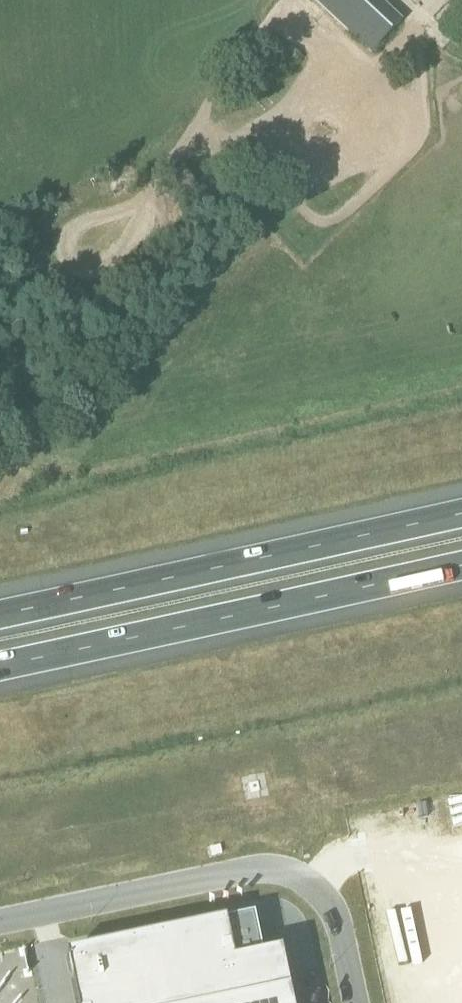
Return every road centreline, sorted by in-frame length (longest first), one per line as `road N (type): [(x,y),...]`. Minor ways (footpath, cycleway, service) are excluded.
road 1 (unclassified): [(0,926),(321,860),(357,1002)]
road 2 (motorway): [(461,513),(0,616)]
road 3 (motorway): [(0,667),(461,564)]

